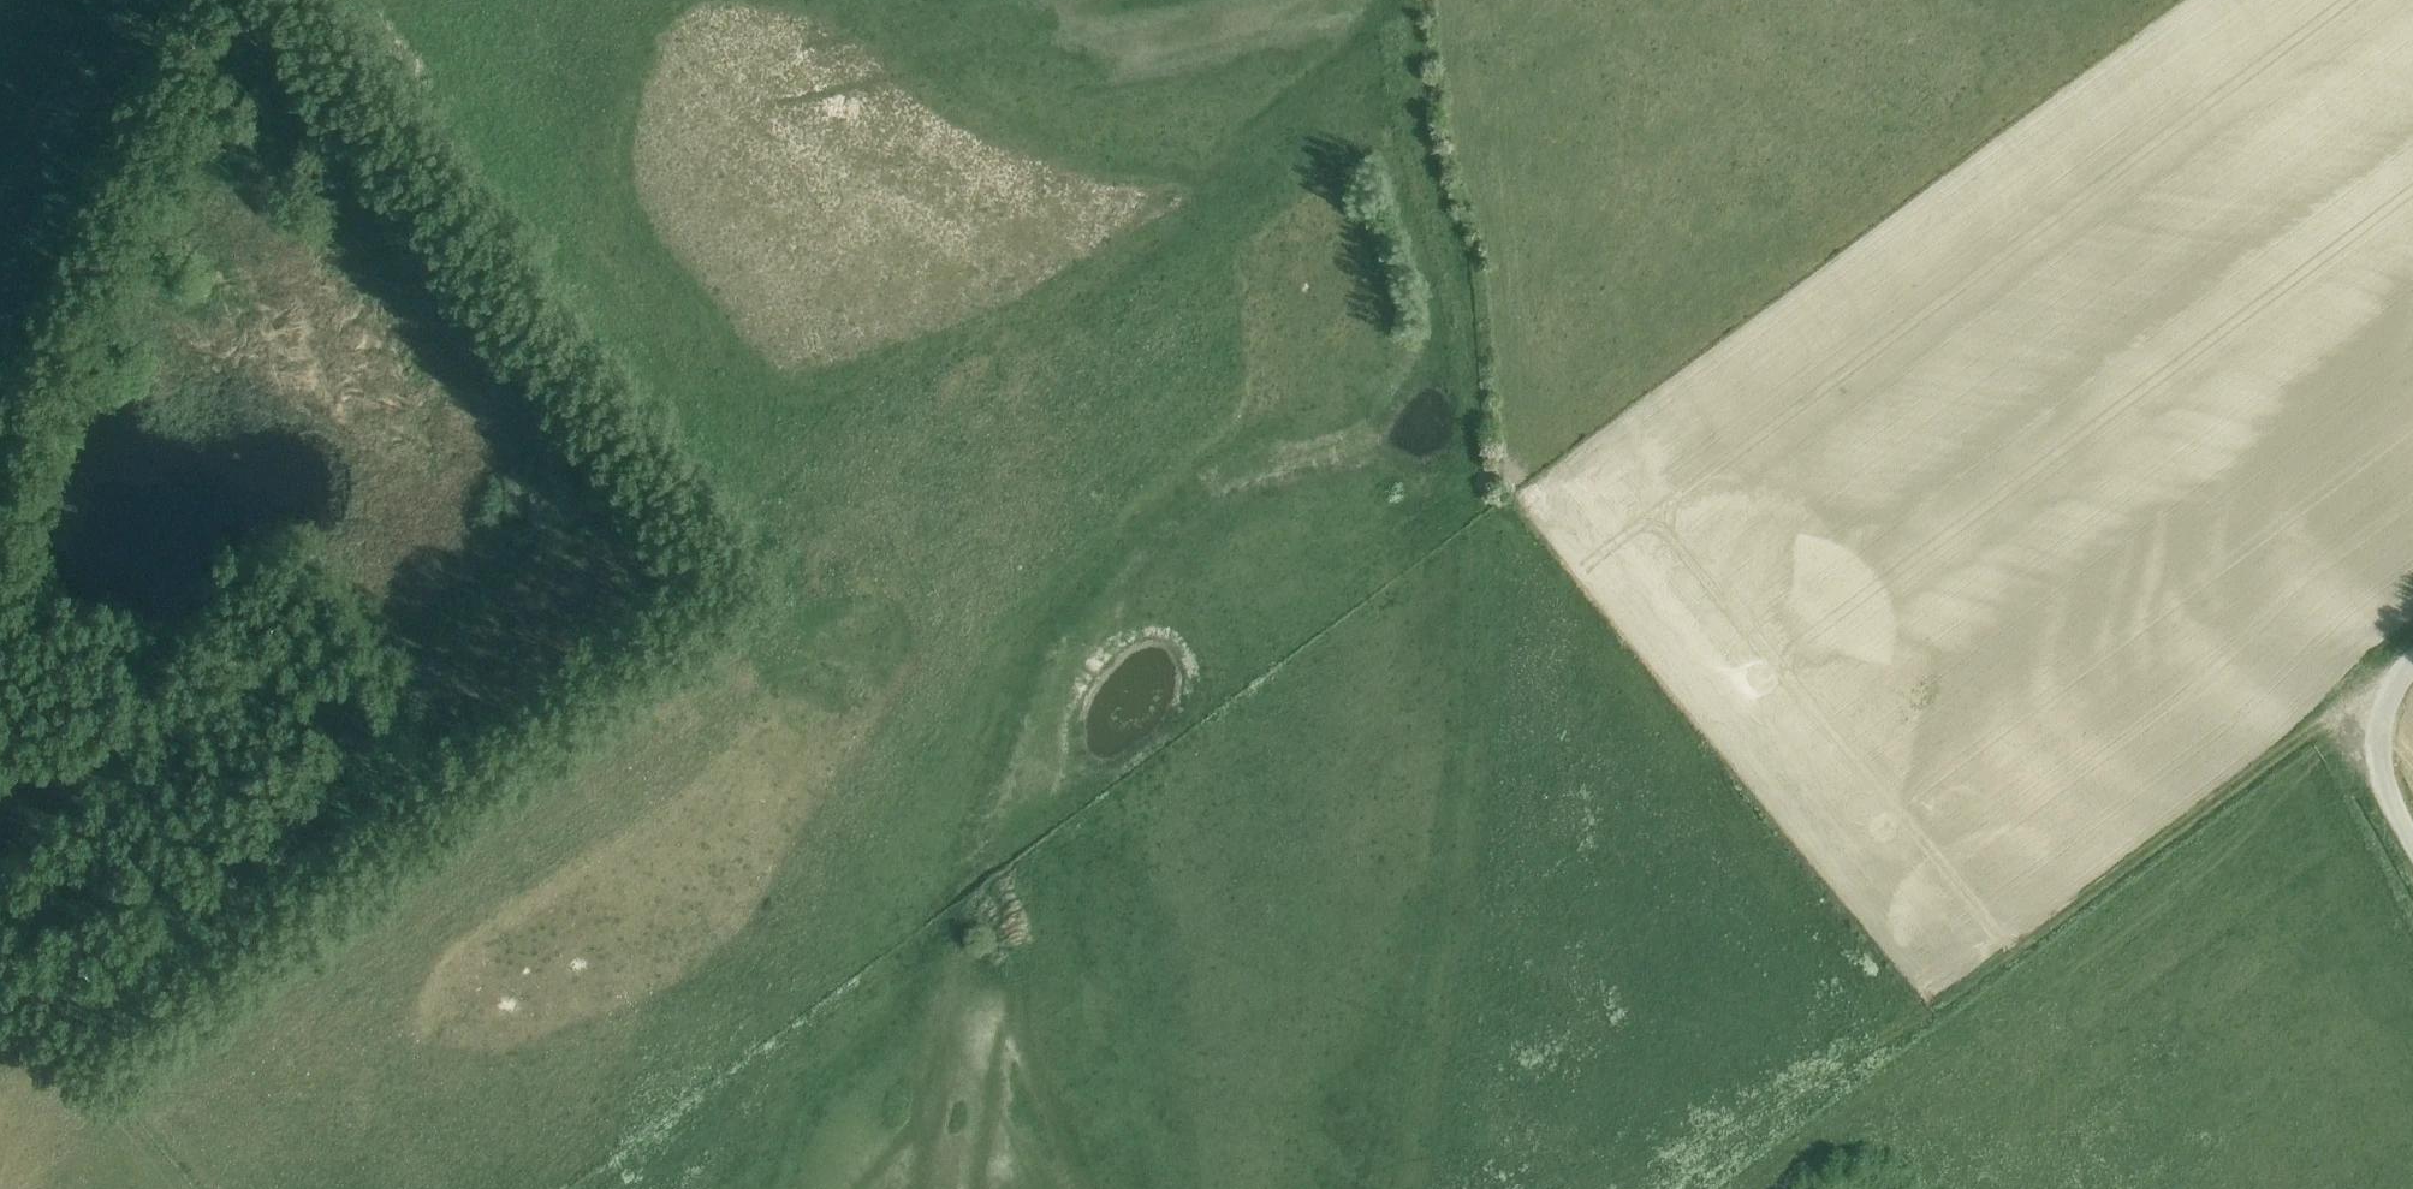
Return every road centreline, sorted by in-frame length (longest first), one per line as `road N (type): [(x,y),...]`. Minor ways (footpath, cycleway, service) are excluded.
road 1 (unclassified): [(2412,844),(2379,765),(2379,720),(2412,666)]

